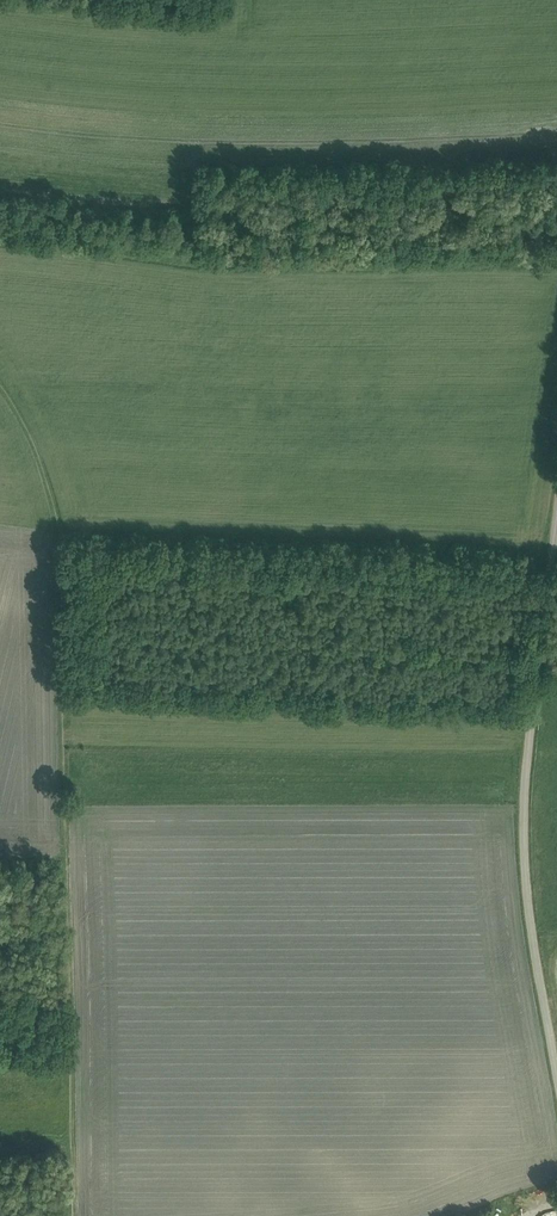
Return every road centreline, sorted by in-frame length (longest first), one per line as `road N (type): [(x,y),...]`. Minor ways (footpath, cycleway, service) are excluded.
road 1 (track): [(61,638),(74,1215)]
road 2 (unclassified): [(556,1075),(524,834),(556,518)]
road 3 (track): [(61,638),(537,660)]
road 4 (track): [(0,383),(51,496),(61,638)]

